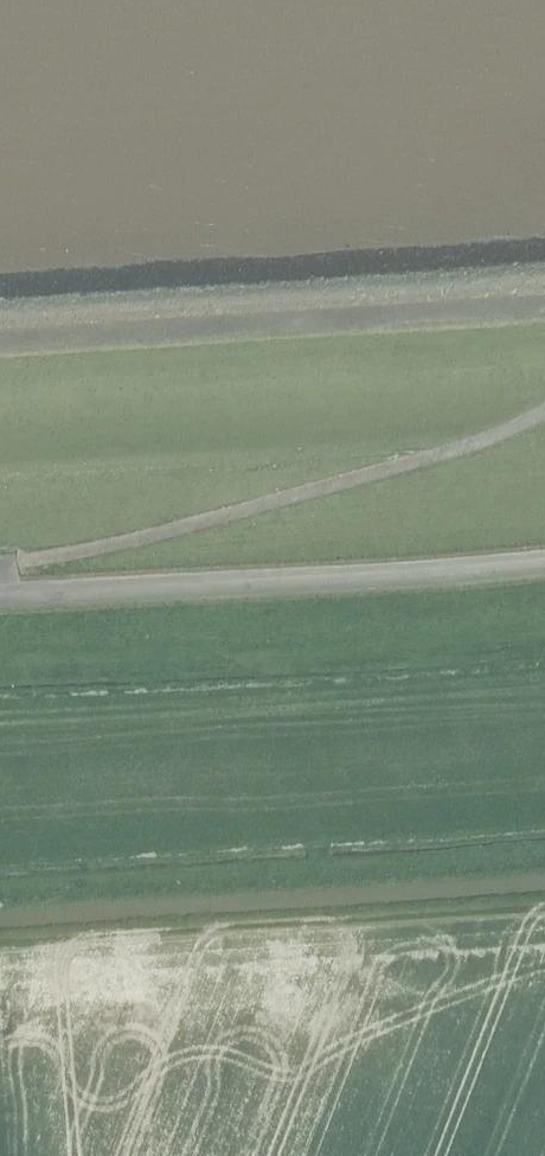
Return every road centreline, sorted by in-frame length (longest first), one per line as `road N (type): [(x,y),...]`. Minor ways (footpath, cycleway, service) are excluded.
road 1 (unclassified): [(0,595),(544,566)]

